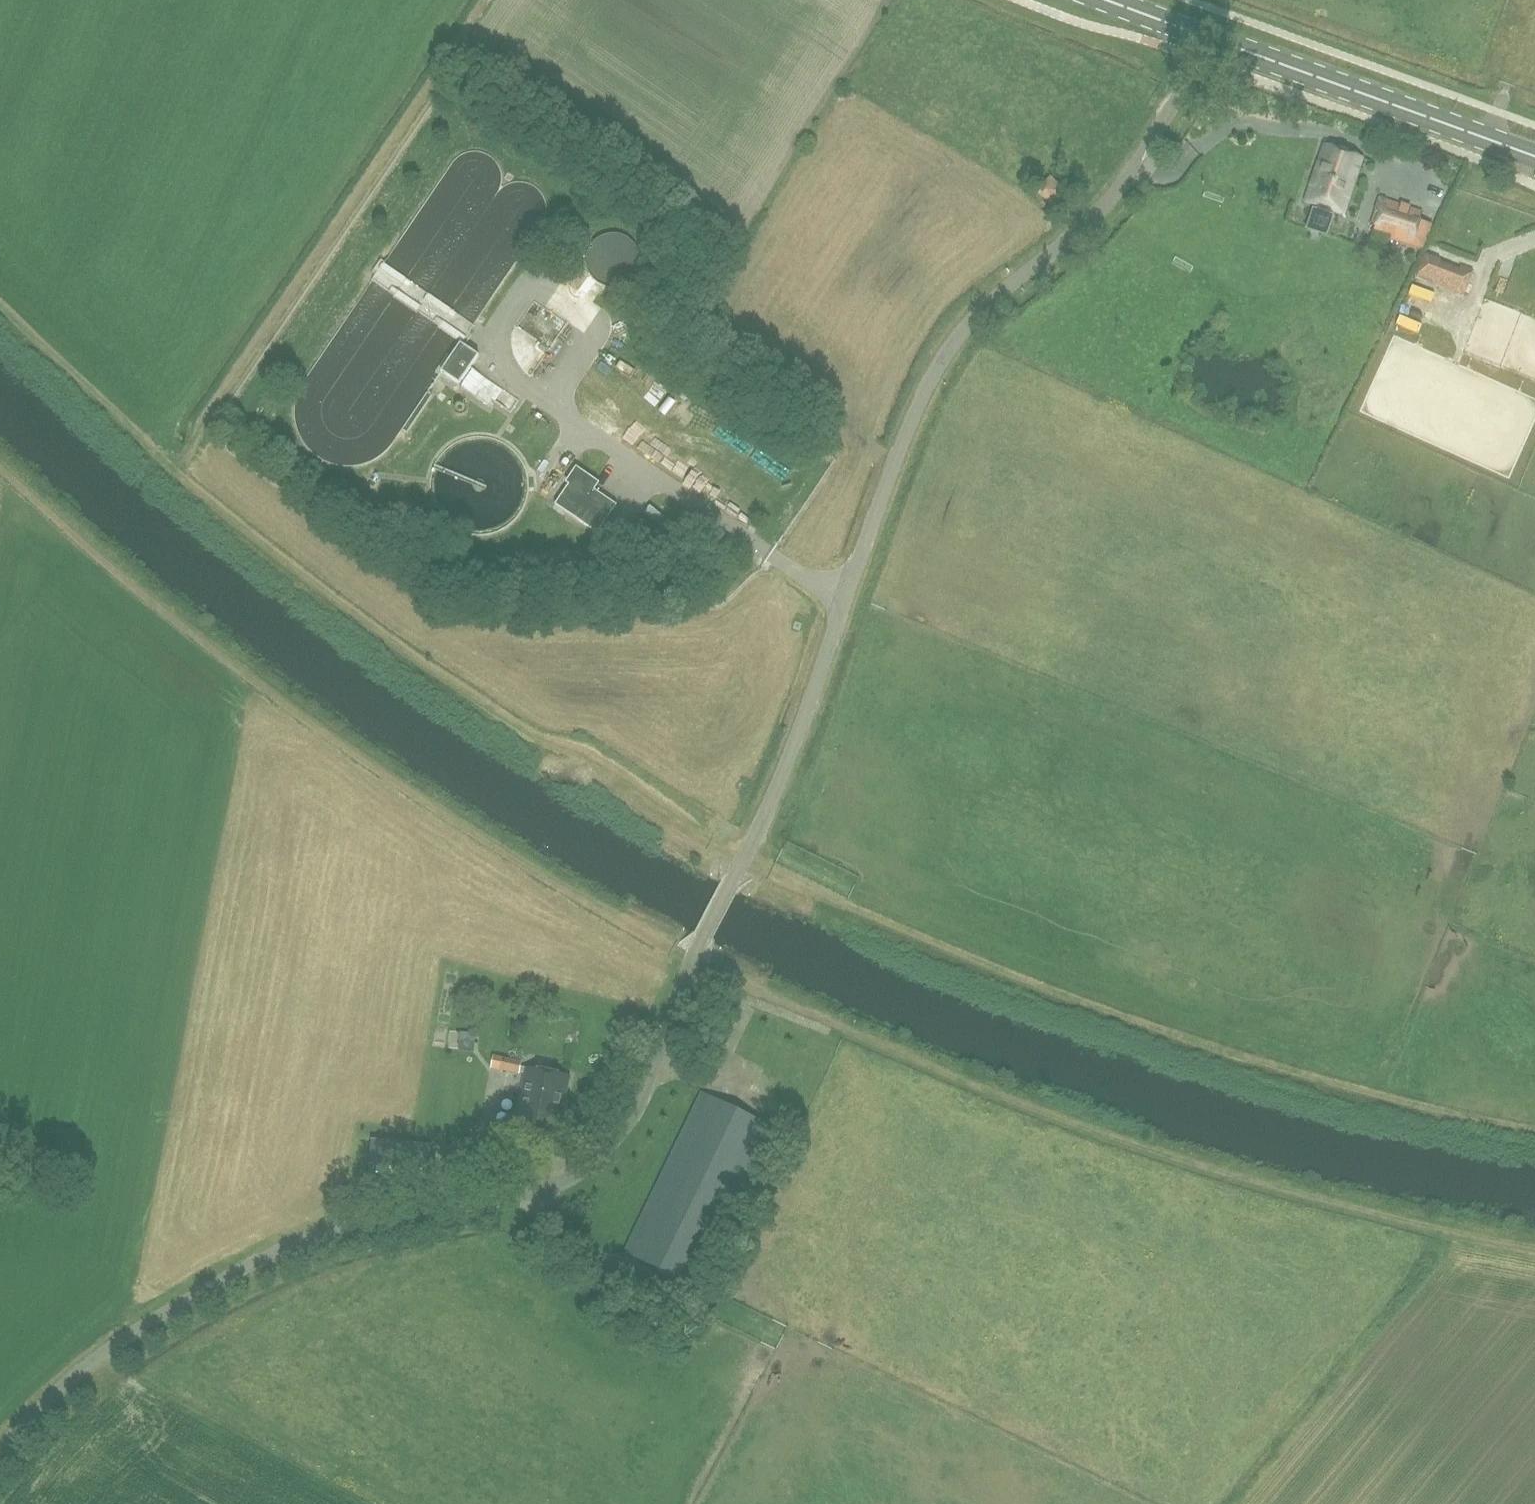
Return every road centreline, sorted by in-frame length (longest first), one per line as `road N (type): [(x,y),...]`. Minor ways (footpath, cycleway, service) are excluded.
road 1 (unclassified): [(0,1449),(95,1358),(261,1260),(339,1229),(535,1192),(576,1175),(613,1144),(641,1101),(699,945),(786,766),(870,528),(948,348),(984,305),(1117,192),(1206,39)]
road 2 (track): [(0,463),(129,581),(354,752),(692,961),(1079,1124),(1212,1169),(1534,1249)]
road 3 (primary): [(1534,156),(1206,39)]

